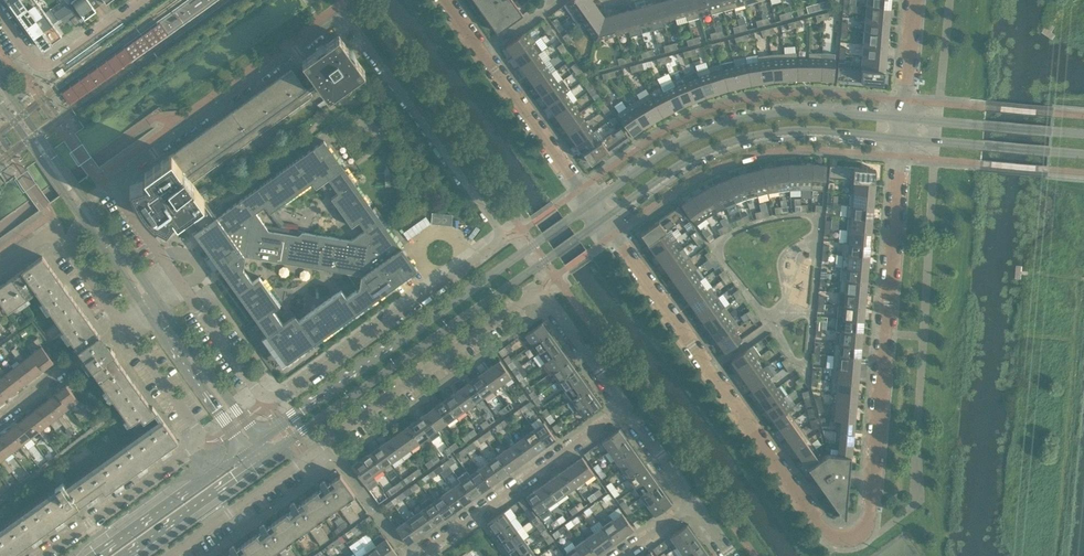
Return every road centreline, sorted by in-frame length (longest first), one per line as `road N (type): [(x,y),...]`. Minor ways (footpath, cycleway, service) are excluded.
road 1 (residential): [(180,283),(115,184),(340,20),(352,24),(503,236),(267,398)]
road 2 (residential): [(170,555),(539,296)]
road 3 (residential): [(830,540),(849,540),(868,527),(901,139)]
road 4 (secondary): [(265,459),(602,220)]
road 5 (secondary): [(591,204),(261,441)]
road 6 (residential): [(830,540),(602,220)]
road 7 (secondary): [(903,118),(782,111),(721,123),(670,144),(591,204)]
road 8 (residential): [(42,555),(201,440),(121,325)]
road 9 (secondary): [(602,220),(671,169),(732,139),(786,130),(901,139)]
road 10 (tertiary): [(156,299),(0,79)]
road 11 (residential): [(627,408),(417,555)]
road 12 (tertiary): [(0,101),(145,308)]
road 13 (residential): [(591,204),(445,0)]
road 14 (secondary): [(246,451),(91,555)]
road 15 (residential): [(0,268),(53,229),(121,325)]
road 16 (secondary): [(901,139),(1083,154)]
road 17 (residential): [(0,17),(30,58),(53,62),(140,0)]
road 18 (secondary): [(1083,135),(903,118)]
road 19 (tertiary): [(261,441),(156,299)]
road 20 (tertiary): [(145,308),(246,451)]
road 21 (secondary): [(122,555),(265,459)]
road 22 (residential): [(0,417),(121,325)]
road 23 (residential): [(267,398),(180,283)]
road 24 (residential): [(627,408),(539,296)]

